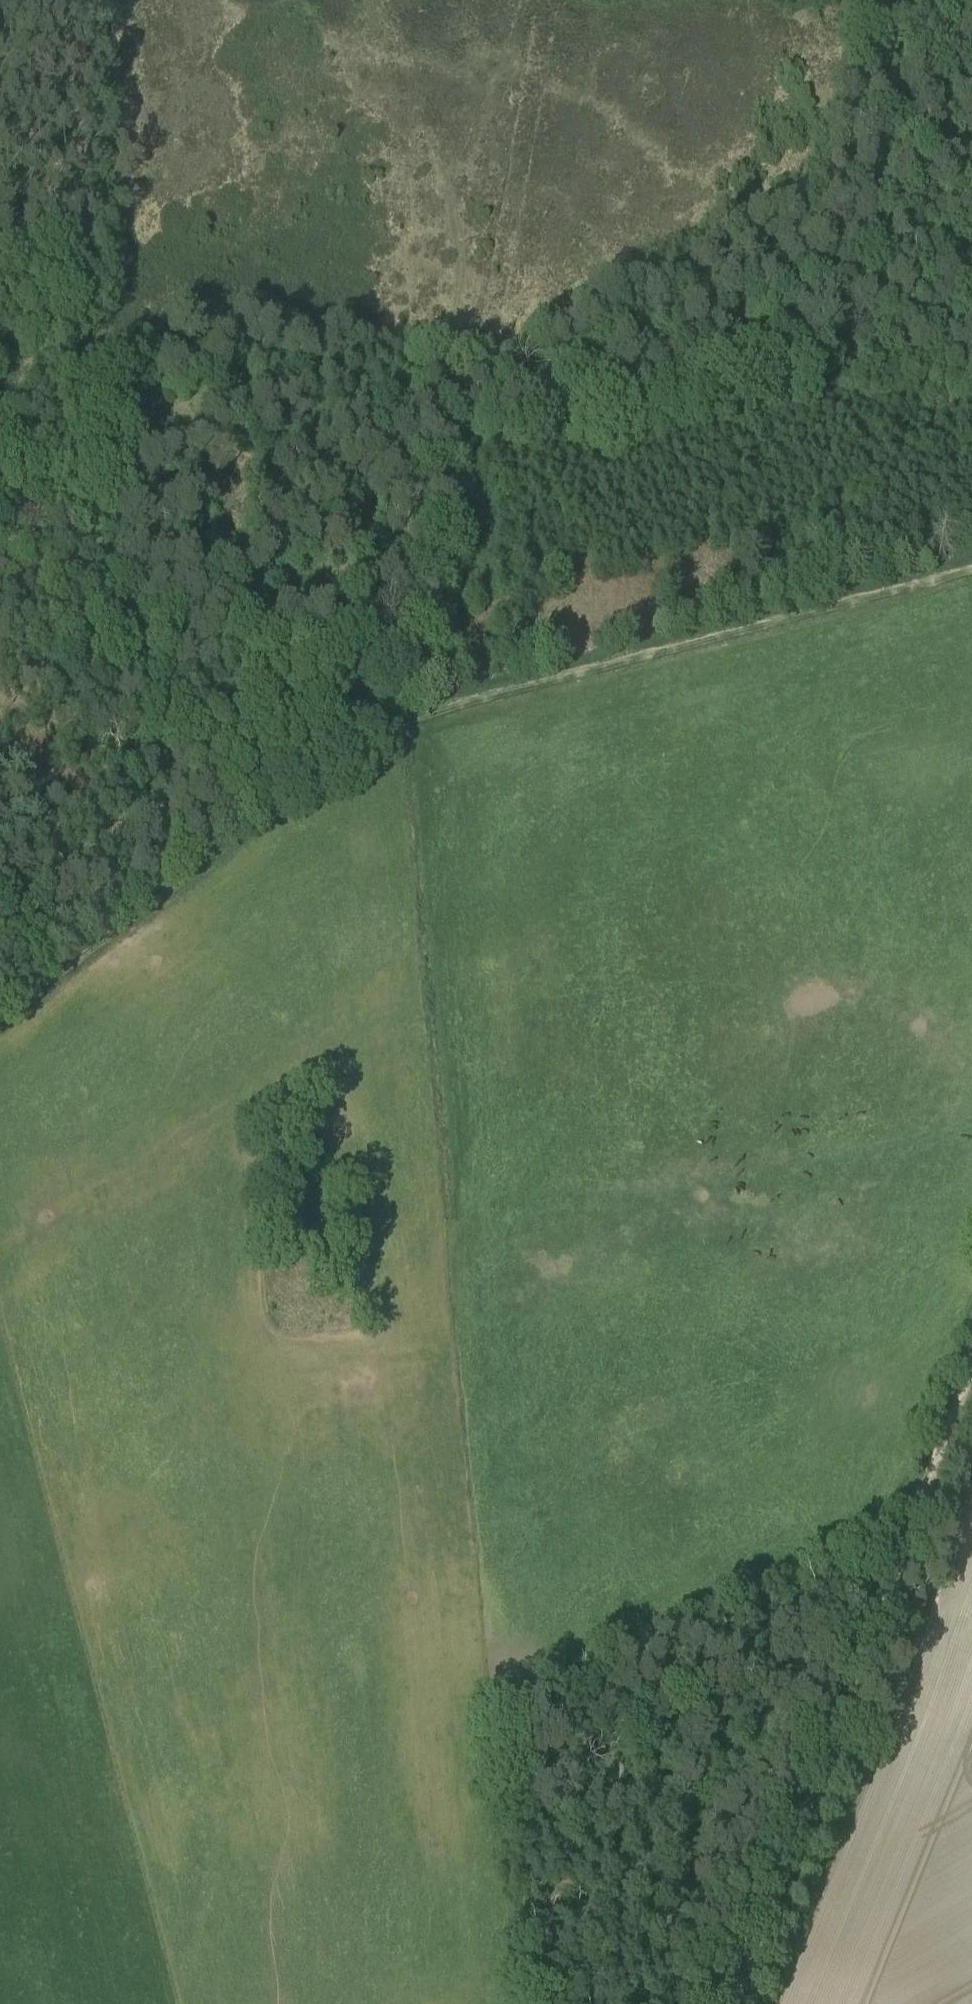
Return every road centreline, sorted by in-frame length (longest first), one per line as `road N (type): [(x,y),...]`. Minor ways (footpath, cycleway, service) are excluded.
road 1 (track): [(971,572),(381,721),(0,1002)]
road 2 (track): [(731,2003),(971,1371)]

